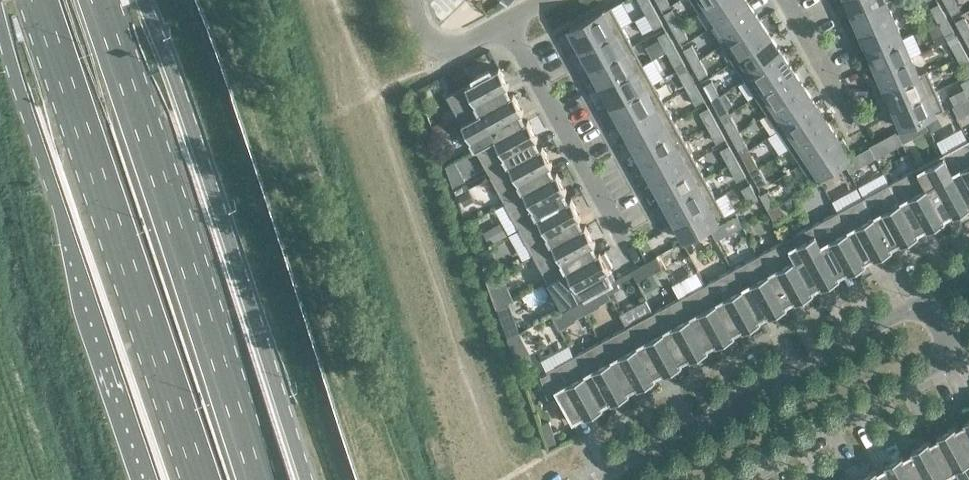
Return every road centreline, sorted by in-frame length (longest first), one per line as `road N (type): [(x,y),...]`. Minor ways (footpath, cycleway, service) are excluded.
road 1 (trunk): [(32,0),(199,479)]
road 2 (trunk): [(305,479),(142,0)]
road 3 (trunk): [(264,479),(103,0)]
road 4 (trunk): [(0,16),(140,479)]
road 5 (residential): [(920,298),(595,479)]
road 6 (residential): [(725,479),(953,355)]
road 7 (residential): [(628,251),(505,23)]
road 8 (residential): [(849,123),(786,0)]
road 9 (residential): [(505,23),(452,47),(428,39),(407,0)]

